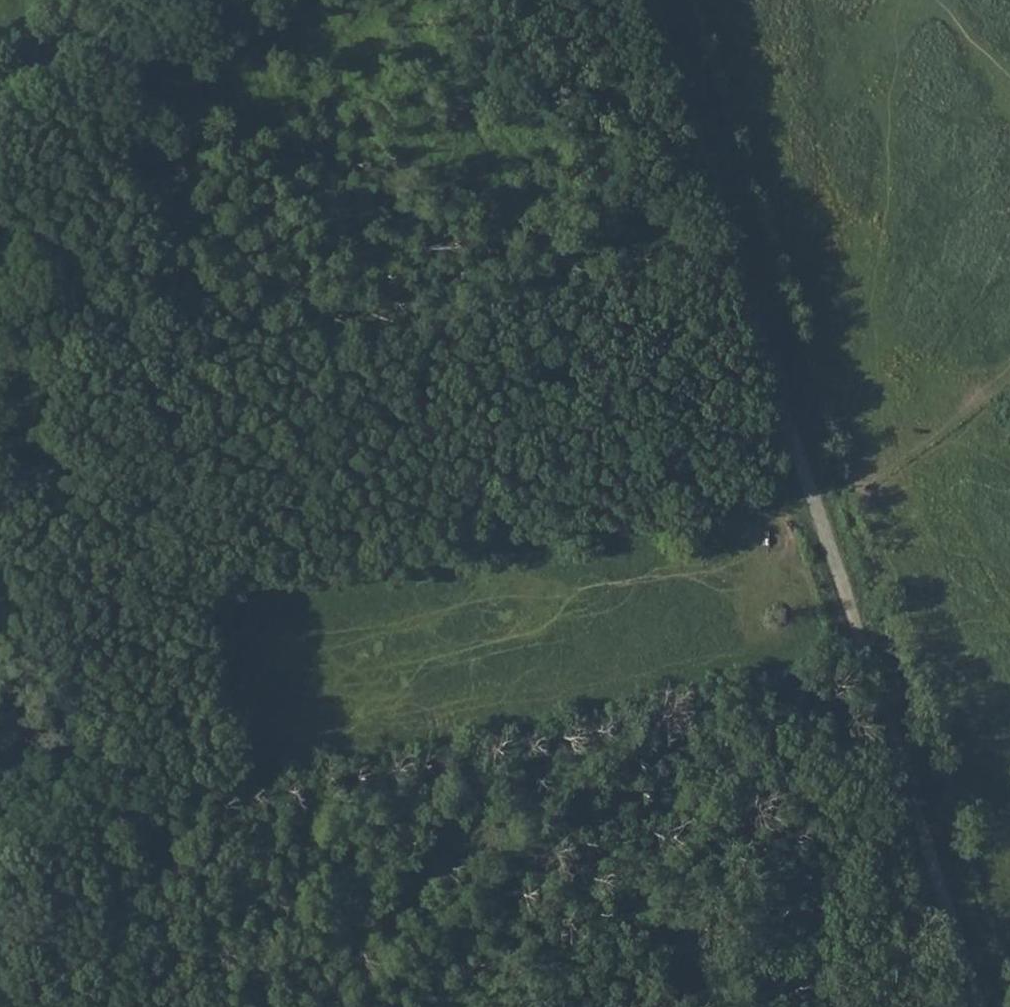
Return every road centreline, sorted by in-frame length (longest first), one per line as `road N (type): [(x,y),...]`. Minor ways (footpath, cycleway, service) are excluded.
road 1 (track): [(984,1006),(654,0)]
road 2 (track): [(144,0),(22,61),(0,80)]

